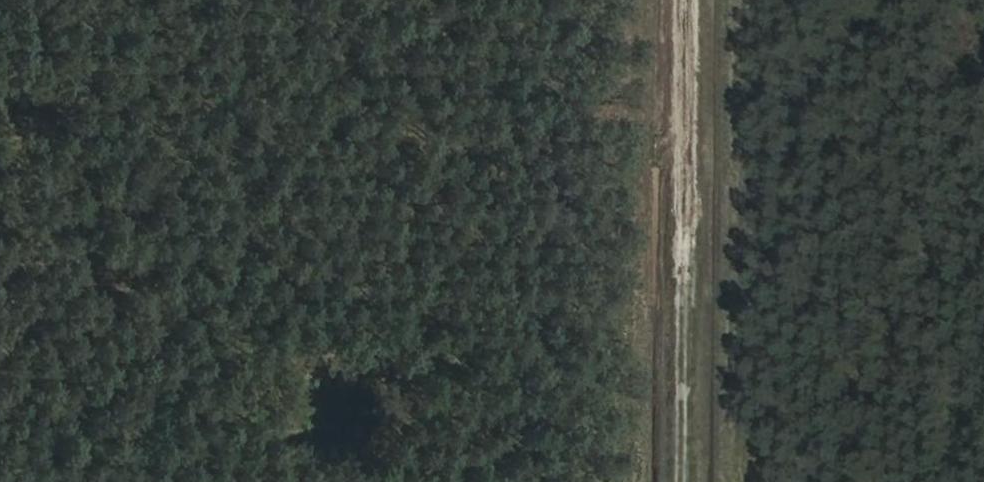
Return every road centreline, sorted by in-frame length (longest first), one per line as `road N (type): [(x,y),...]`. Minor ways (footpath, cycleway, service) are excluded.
road 1 (track): [(688,481),(689,0)]

